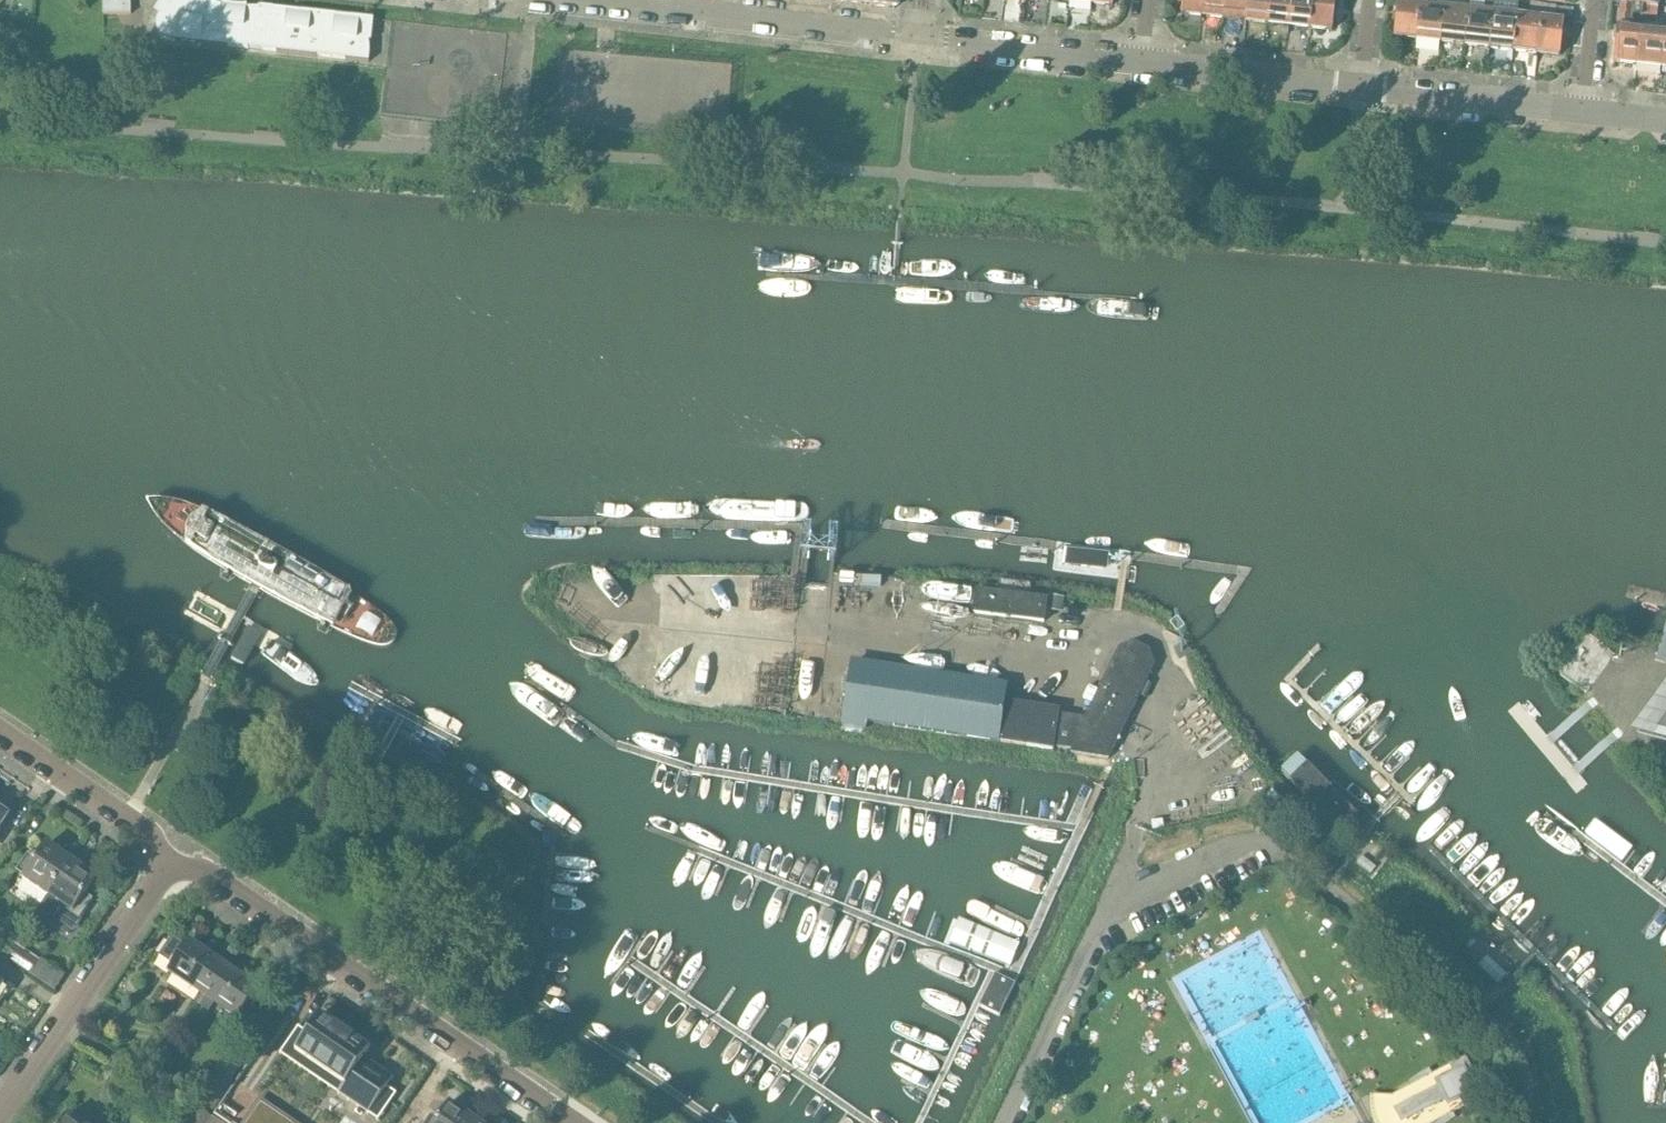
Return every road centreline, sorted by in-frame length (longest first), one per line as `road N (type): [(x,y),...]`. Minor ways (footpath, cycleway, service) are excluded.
road 1 (unclassified): [(1002,1122),(1100,916),(1258,842),(1284,852),(1512,1045),(1529,1122)]
road 2 (unclassified): [(570,1122),(181,857)]
road 3 (residential): [(0,1116),(181,857)]
road 4 (residential): [(1359,84),(1580,110)]
road 5 (residential): [(919,36),(1140,61)]
road 6 (residential): [(1140,61),(1359,84)]
road 7 (residential): [(701,10),(919,36)]
road 8 (unclassified): [(181,857),(0,735)]

